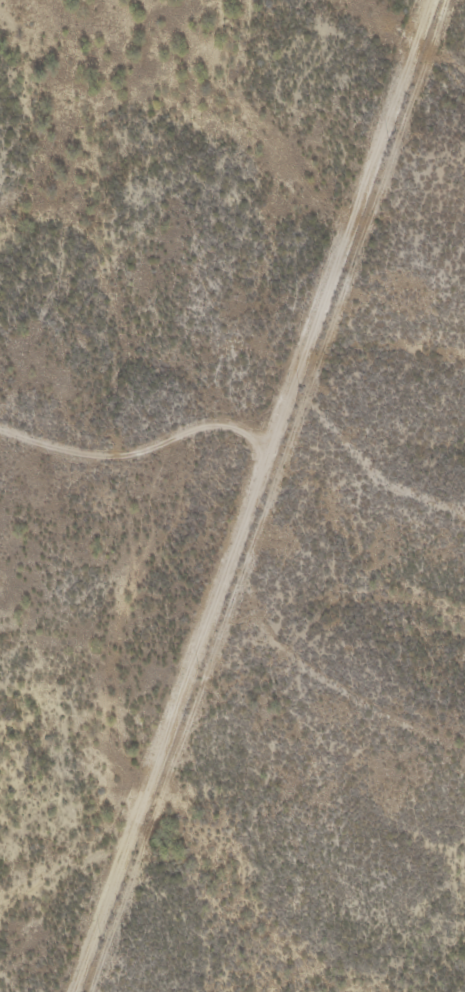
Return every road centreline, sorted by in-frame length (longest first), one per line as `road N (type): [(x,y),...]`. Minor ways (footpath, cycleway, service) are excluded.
road 1 (residential): [(89,991),(436,0)]

